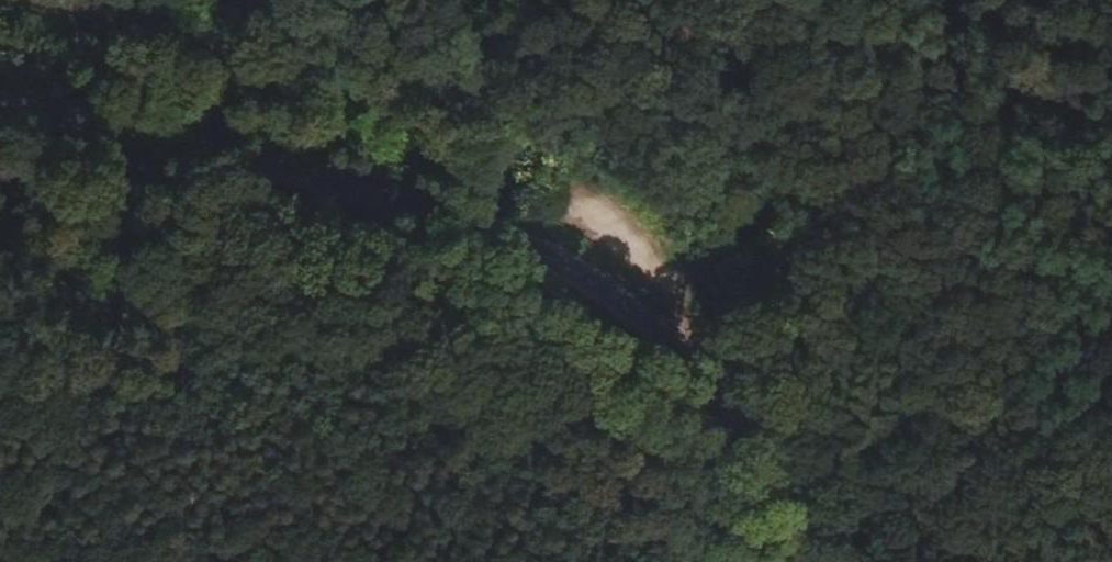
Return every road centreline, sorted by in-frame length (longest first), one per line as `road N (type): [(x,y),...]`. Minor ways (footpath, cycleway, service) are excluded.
road 1 (tertiary): [(0,90),(265,177),(543,250),(605,280),(658,328),(702,387),(798,561)]
road 2 (track): [(0,12),(326,111)]
road 3 (track): [(658,328),(680,297),(769,219)]

